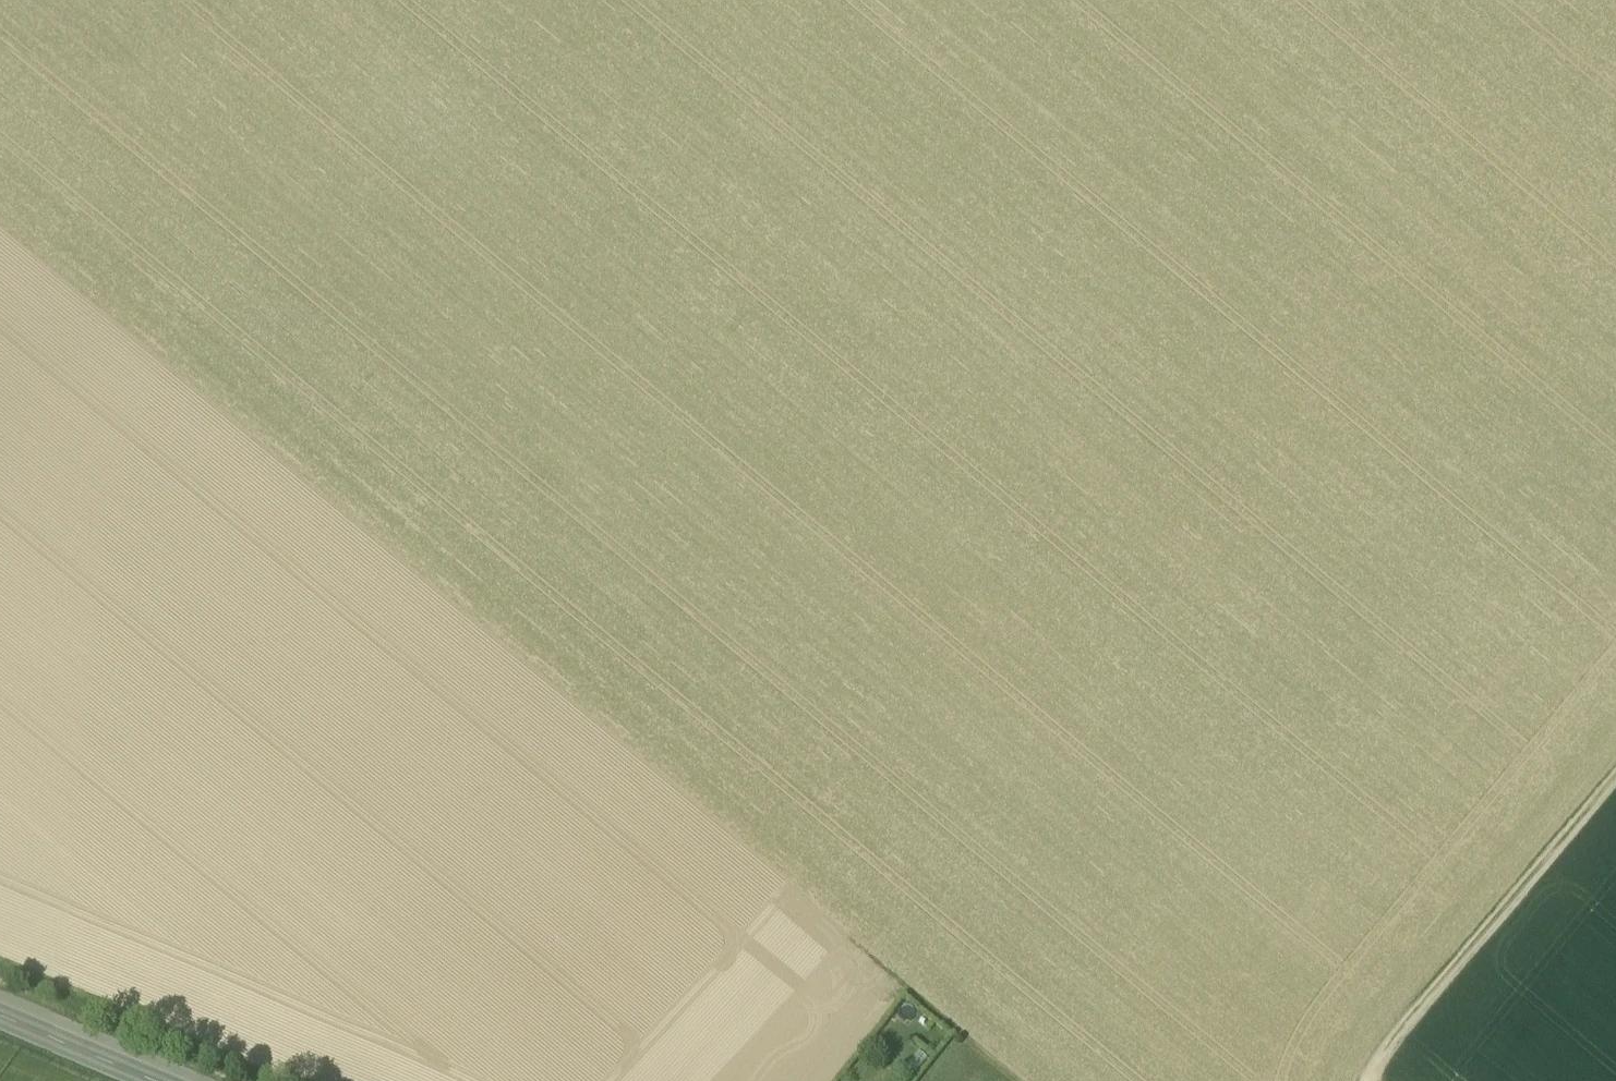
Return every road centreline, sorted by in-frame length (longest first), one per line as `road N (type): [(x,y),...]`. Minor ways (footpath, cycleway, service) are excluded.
road 1 (track): [(1384,1060),(1615,780)]
road 2 (tertiary): [(0,1016),(155,1080)]

